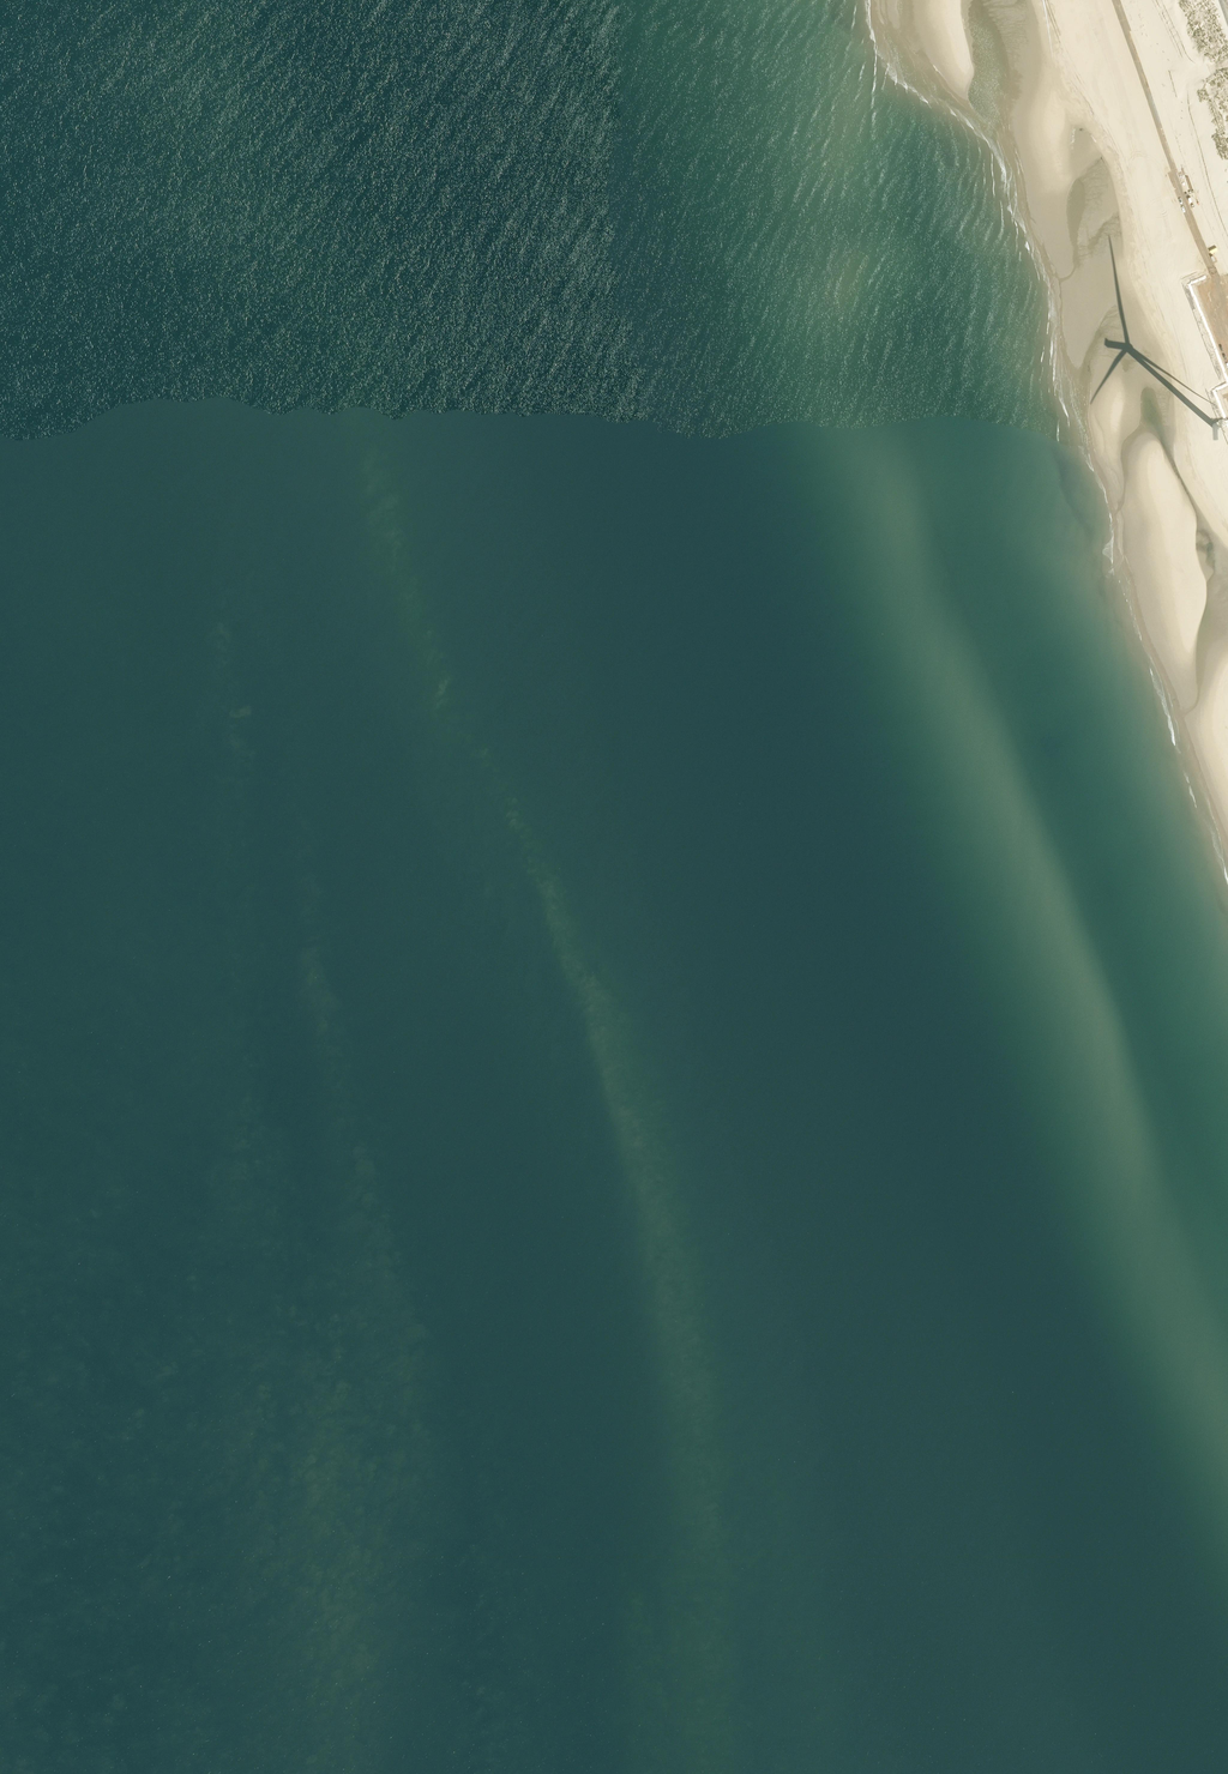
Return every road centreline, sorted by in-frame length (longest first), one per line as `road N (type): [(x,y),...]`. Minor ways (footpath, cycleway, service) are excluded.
road 1 (track): [(1115,0),(1218,287)]

